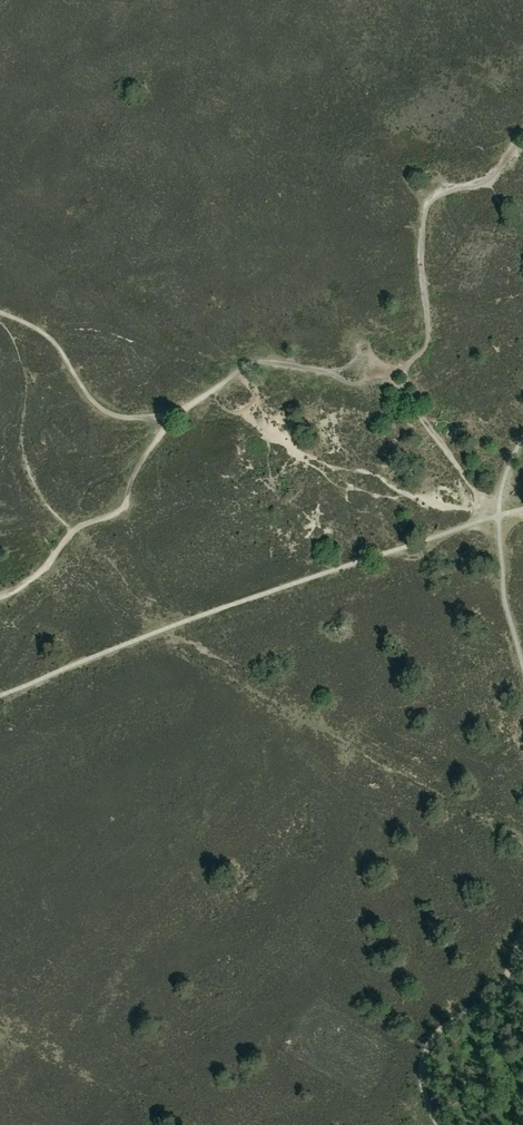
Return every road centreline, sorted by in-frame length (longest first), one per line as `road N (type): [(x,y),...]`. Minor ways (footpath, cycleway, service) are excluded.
road 1 (track): [(522,939),(490,1002),(449,1023),(421,1055),(423,1099),(437,1124)]
road 2 (track): [(0,314),(46,336),(89,399),(108,414),(173,420)]

